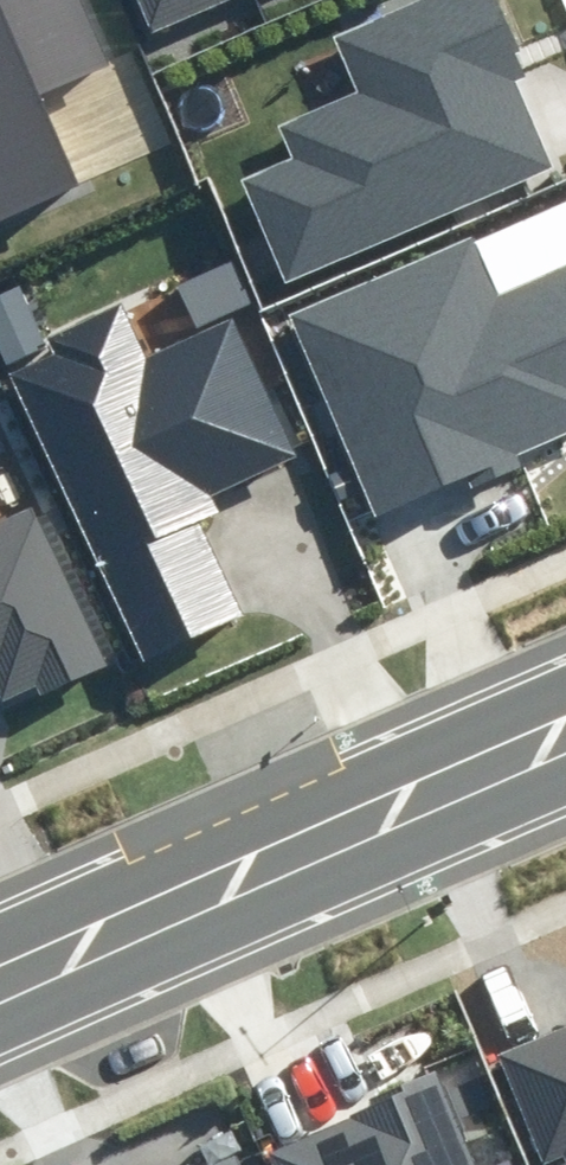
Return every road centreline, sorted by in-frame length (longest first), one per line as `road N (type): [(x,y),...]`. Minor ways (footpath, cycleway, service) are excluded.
road 1 (tertiary): [(565,728),(0,981)]

